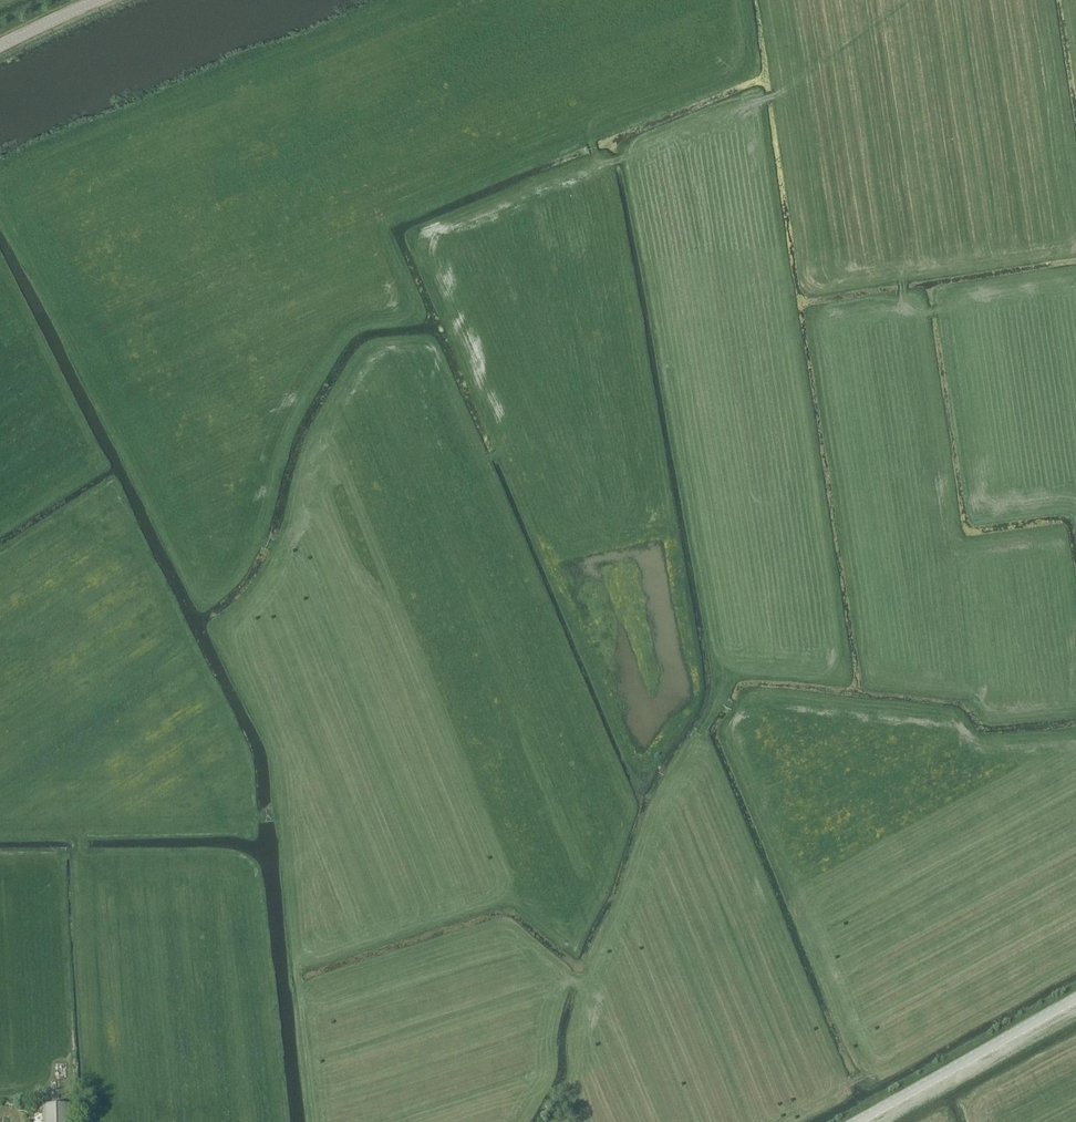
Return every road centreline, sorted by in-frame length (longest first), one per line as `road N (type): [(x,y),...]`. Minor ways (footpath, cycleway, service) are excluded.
road 1 (tertiary): [(856,1121),(1075,999)]

